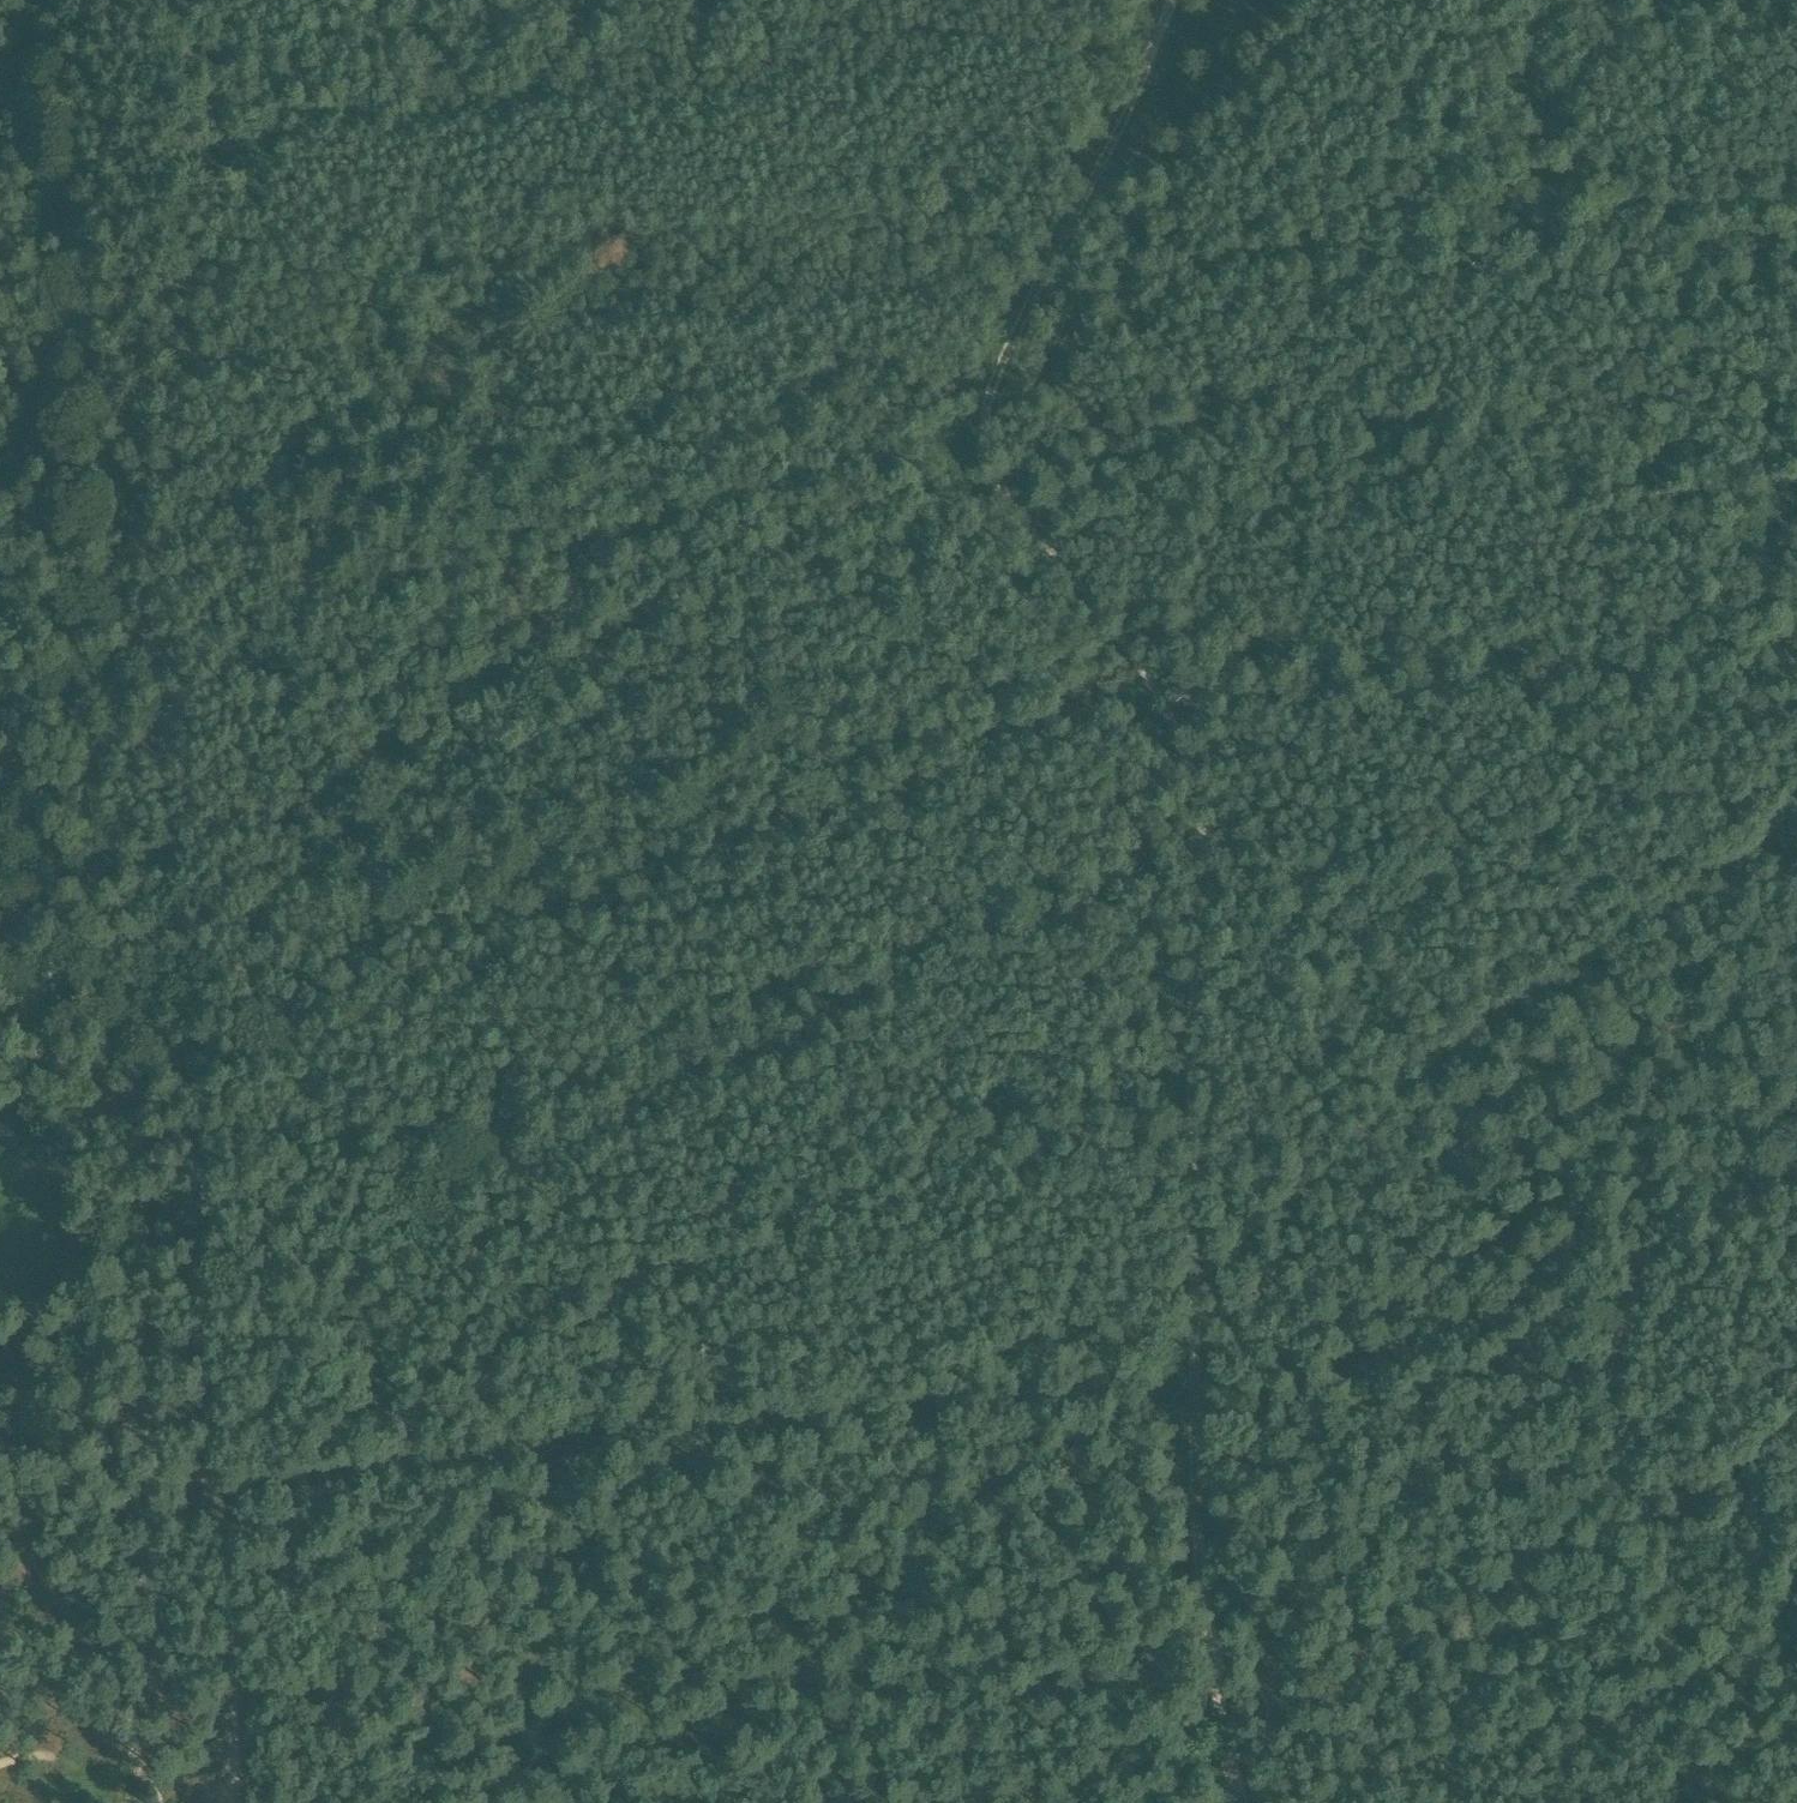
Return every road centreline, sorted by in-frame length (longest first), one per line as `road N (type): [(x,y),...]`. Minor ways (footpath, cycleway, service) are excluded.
road 1 (track): [(1160,0),(1010,330),(982,429),(1011,524),(1157,728),(1178,805),(1197,1593),(1247,1802)]

